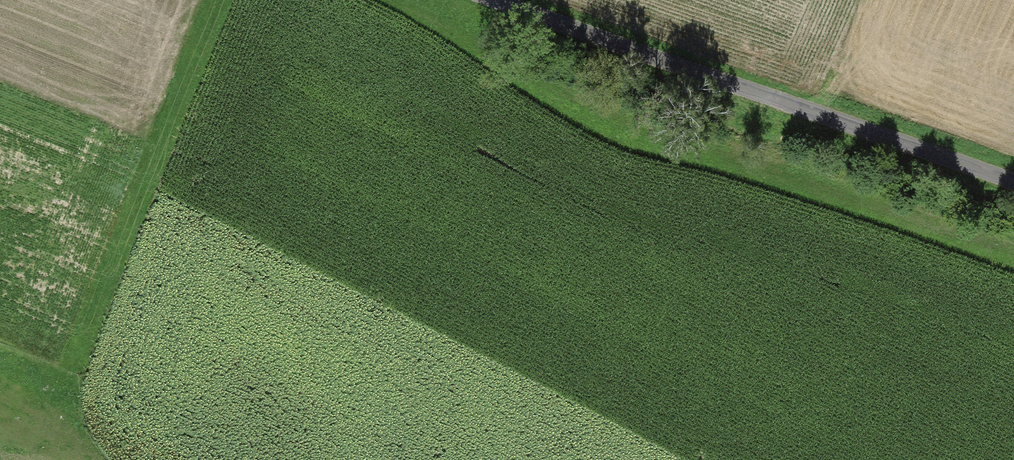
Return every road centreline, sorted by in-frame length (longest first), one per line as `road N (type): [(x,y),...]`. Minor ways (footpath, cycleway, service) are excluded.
road 1 (track): [(1013,253),(661,134),(481,55),(389,0)]
road 2 (unclassified): [(493,0),(1013,187)]
road 3 (track): [(68,370),(213,0)]

